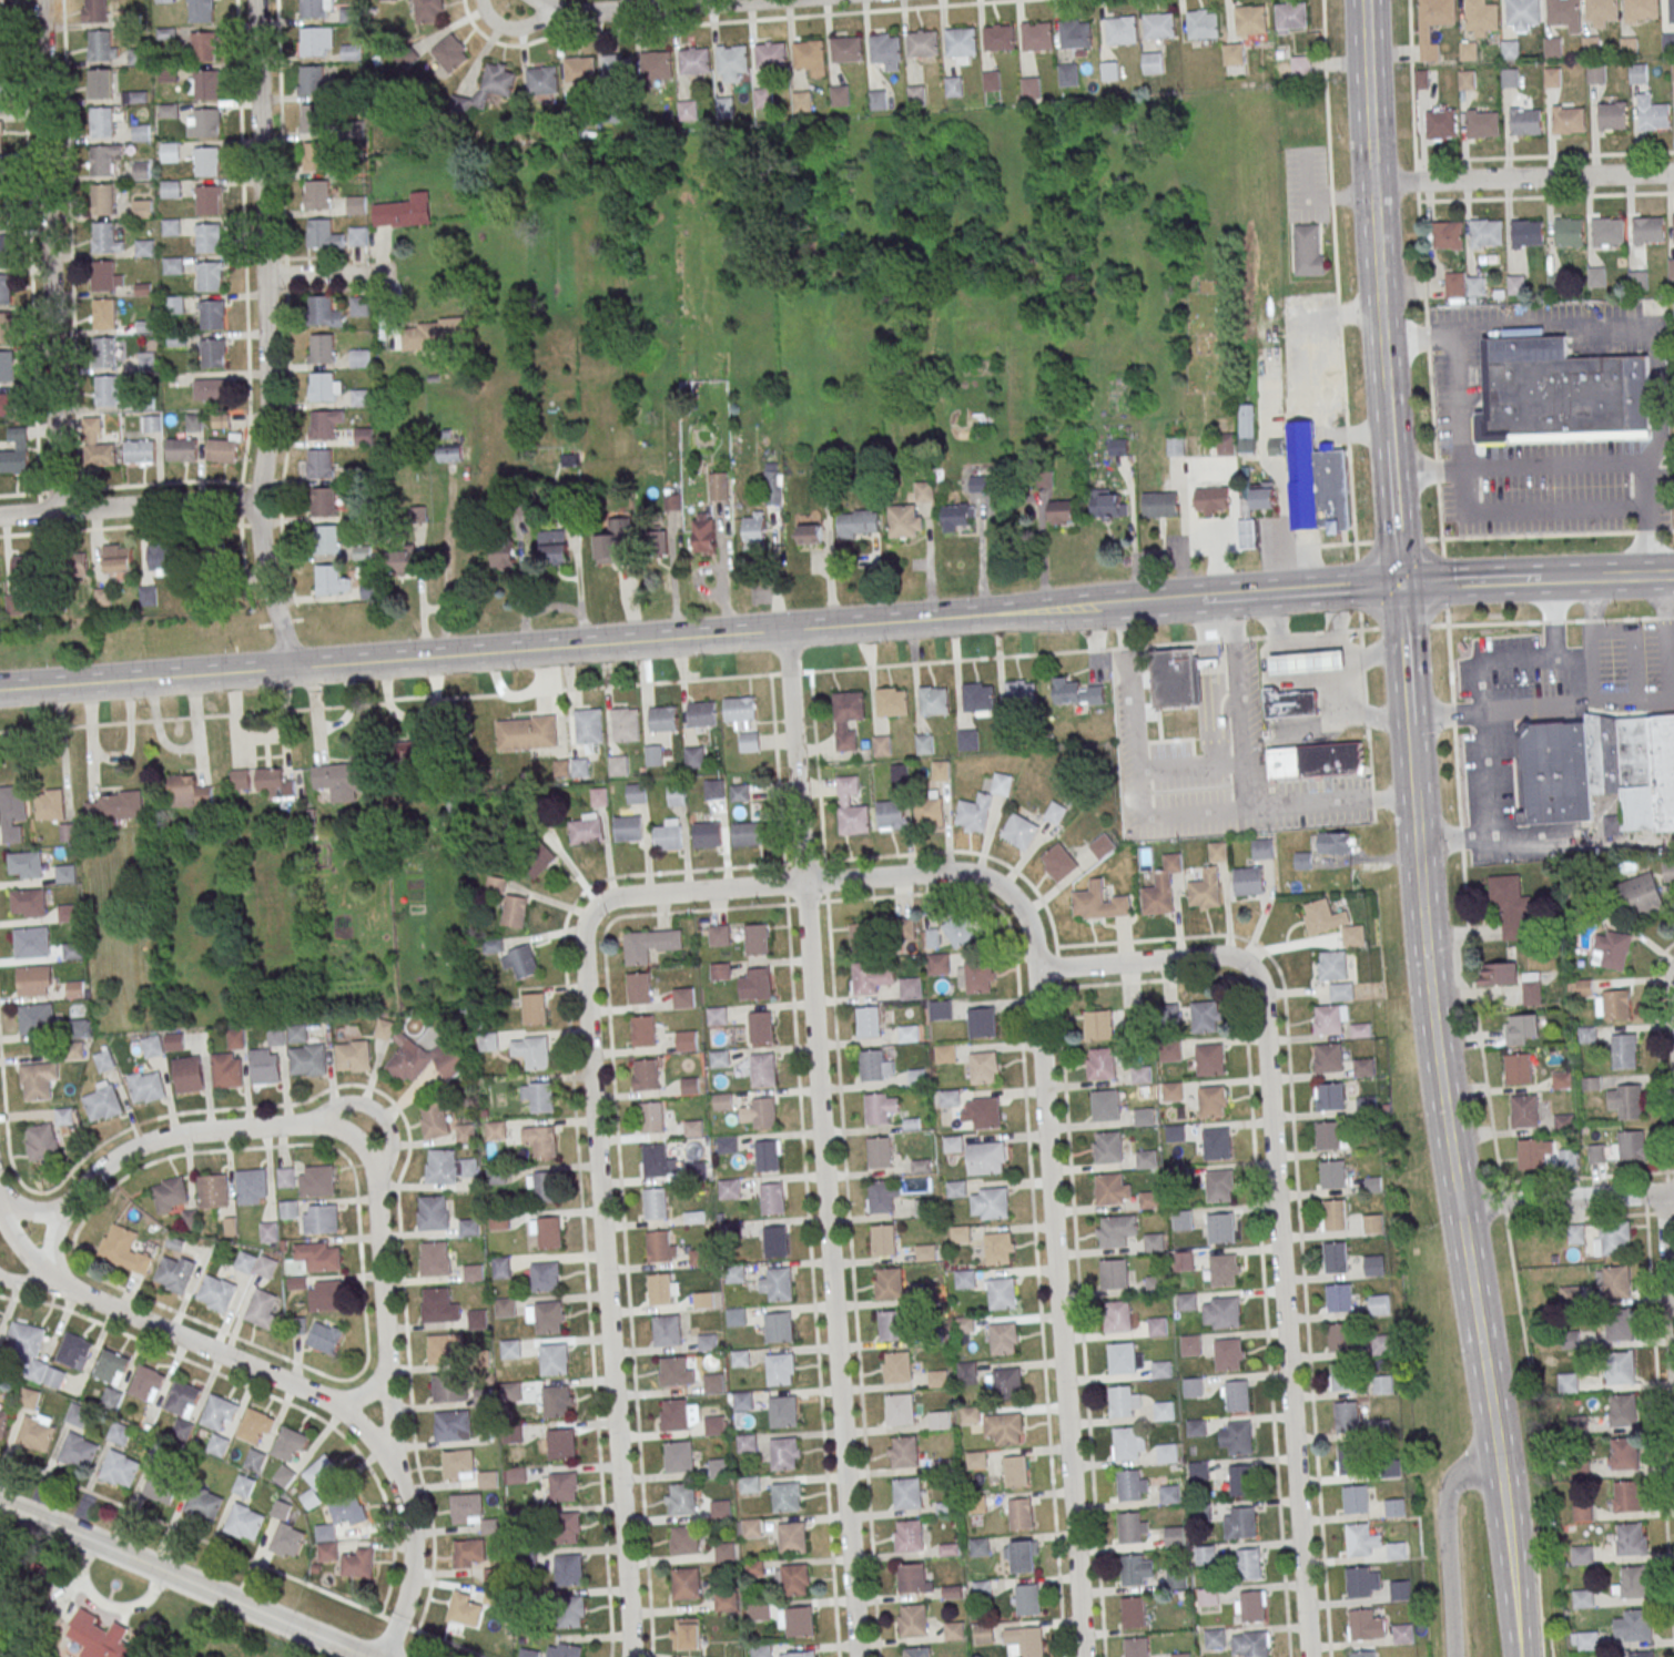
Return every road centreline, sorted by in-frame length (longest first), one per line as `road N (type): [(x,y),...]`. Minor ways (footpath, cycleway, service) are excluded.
road 1 (secondary): [(1199,599),(0,689)]
road 2 (residential): [(859,1656),(787,631)]
road 3 (residential): [(386,1656),(406,1602),(413,1551),(392,1448),(373,1176),(363,1150),(316,1125),(175,1137),(108,1165),(62,1209)]
road 4 (secondary): [(1506,1516),(1435,1034),(1413,775)]
road 5 (residential): [(628,1656),(581,939),(591,913)]
road 6 (residential): [(1310,1656),(1264,998),(1252,969)]
road 7 (residential): [(1084,1656),(1035,969)]
road 8 (residential): [(300,668),(270,593),(258,530),(270,400),(256,0)]
road 9 (residential): [(58,512),(42,0)]
road 10 (residential): [(1035,969),(1032,934),(1016,902),(965,873),(616,897),(591,913)]
road 11 (residential): [(400,1491),(376,1448),(339,1412),(75,1292),(28,1258),(0,1214)]
road 12 (tertiary): [(364,1656),(0,1505)]
road 13 (secondary): [(1386,378),(1364,0)]
road 14 (residential): [(1673,173),(1372,183)]
road 15 (residential): [(258,510),(195,501),(0,517)]
road 16 (residential): [(757,0),(568,14),(535,0)]
road 17 (residential): [(1252,969),(1220,956),(1035,969)]
road 18 (residential): [(1461,1209),(1673,1193)]
road 19 (secondary): [(1401,586),(1211,598)]
road 20 (residential): [(373,1176),(392,1148),(387,1116),(361,1099),(328,1106),(316,1125)]
road 21 (secondary): [(1401,586),(1391,440)]
road 22 (residential): [(1673,1338),(1665,1193)]
road 23 (secondary): [(1520,1656),(1506,1516)]
road 24 (secondary): [(1410,720),(1401,586)]
road 25 (secondary): [(1526,580),(1401,586)]

